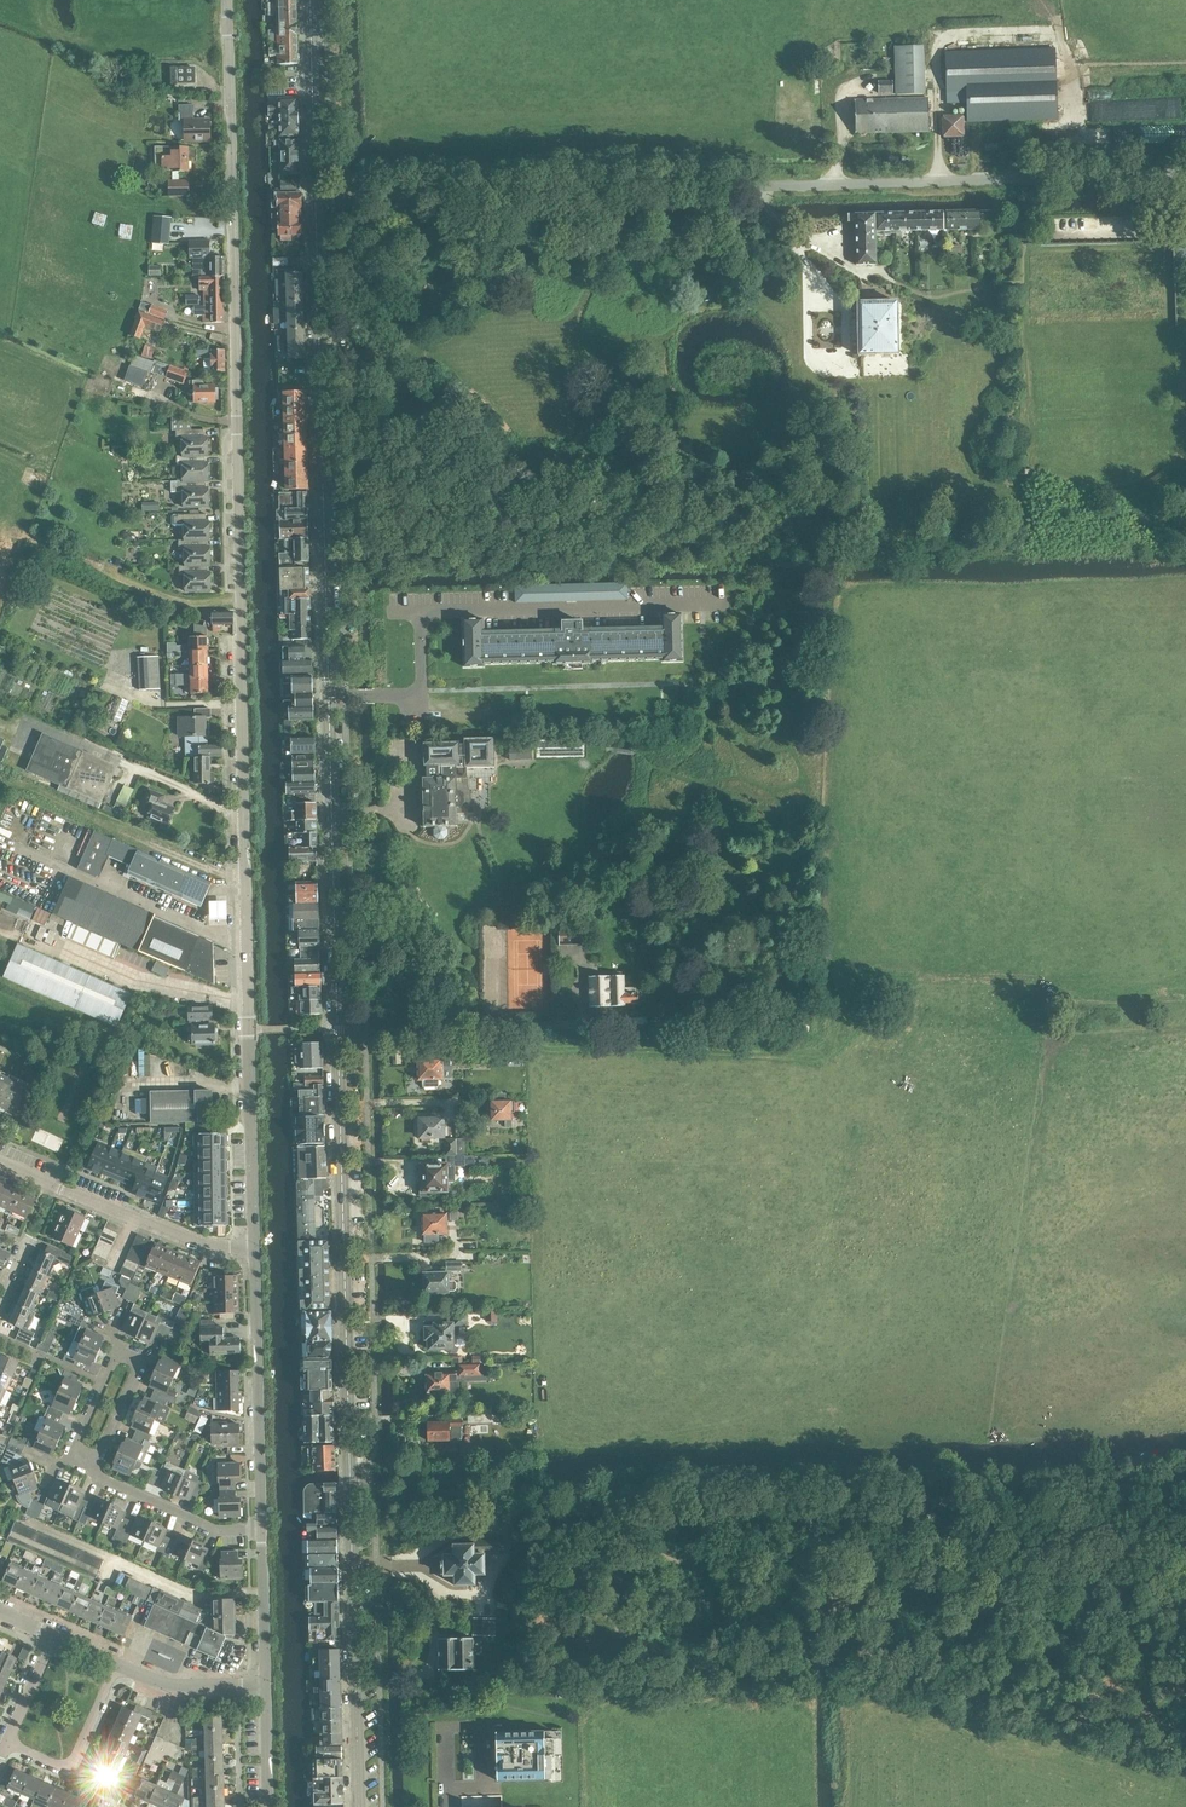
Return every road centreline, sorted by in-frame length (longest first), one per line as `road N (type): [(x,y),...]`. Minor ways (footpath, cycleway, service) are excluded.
road 1 (secondary): [(360,1806),(314,200)]
road 2 (unclassified): [(255,1247),(227,0)]
road 3 (unclassified): [(314,200),(1185,172)]
road 4 (unclassified): [(262,1532),(255,1247)]
road 5 (residential): [(255,1247),(209,1248),(0,1162)]
road 6 (track): [(15,780),(246,877)]
road 7 (track): [(20,20),(61,39),(228,27)]
road 8 (secondary): [(314,200),(309,0)]
road 9 (residential): [(262,1532),(216,1530),(99,1479),(93,1468)]
road 10 (residential): [(7,1743),(70,1771),(117,1665)]
road 11 (residential): [(93,1468),(70,1458),(119,1347),(143,1358)]
road 12 (unclassified): [(264,1686),(262,1532)]
road 13 (unclassified): [(264,1686),(170,1686),(117,1665)]
road 14 (track): [(104,572),(185,603),(239,601)]
road 15 (residential): [(143,1358),(93,1468)]
road 16 (unclassified): [(269,1806),(264,1686)]

